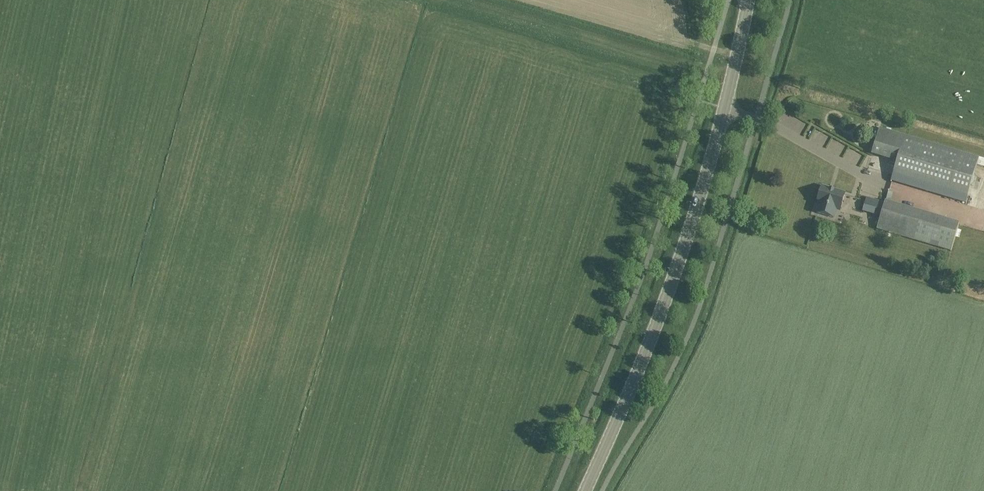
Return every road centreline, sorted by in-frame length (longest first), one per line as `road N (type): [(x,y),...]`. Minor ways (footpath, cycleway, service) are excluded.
road 1 (tertiary): [(585,490),(682,251),(747,0)]

